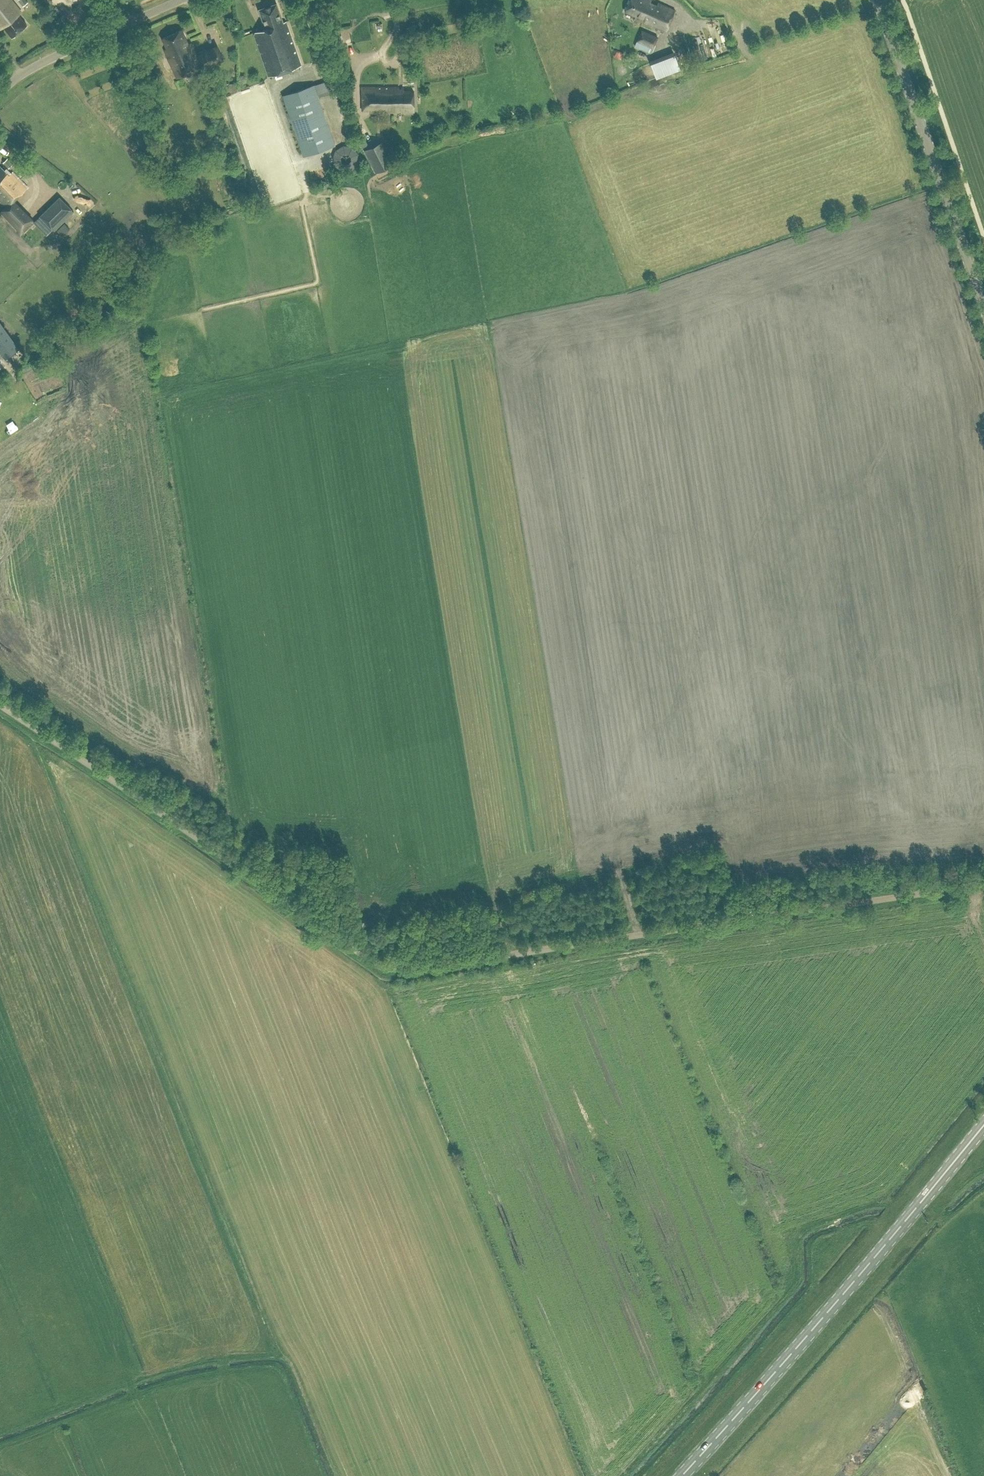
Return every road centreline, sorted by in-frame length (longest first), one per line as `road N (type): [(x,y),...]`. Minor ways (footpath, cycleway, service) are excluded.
road 1 (unclassified): [(983,883),(394,967),(365,956),(0,703)]
road 2 (primary): [(679,1475),(983,1123)]
road 3 (tertiary): [(983,308),(879,0)]
road 4 (track): [(306,189),(317,282),(203,309)]
road 5 (unclassified): [(0,92),(43,61),(178,0)]

